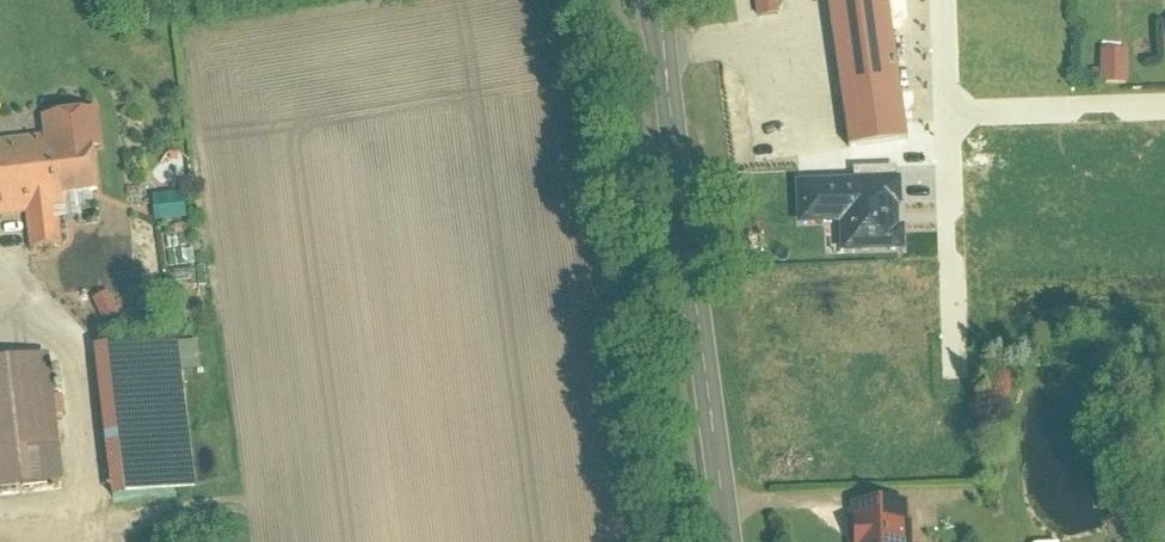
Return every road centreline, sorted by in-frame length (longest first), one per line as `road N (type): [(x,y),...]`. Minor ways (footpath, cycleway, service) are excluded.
road 1 (tertiary): [(651,0),(727,541)]
road 2 (residential): [(947,111),(956,377)]
road 3 (residential): [(947,111),(1164,106)]

